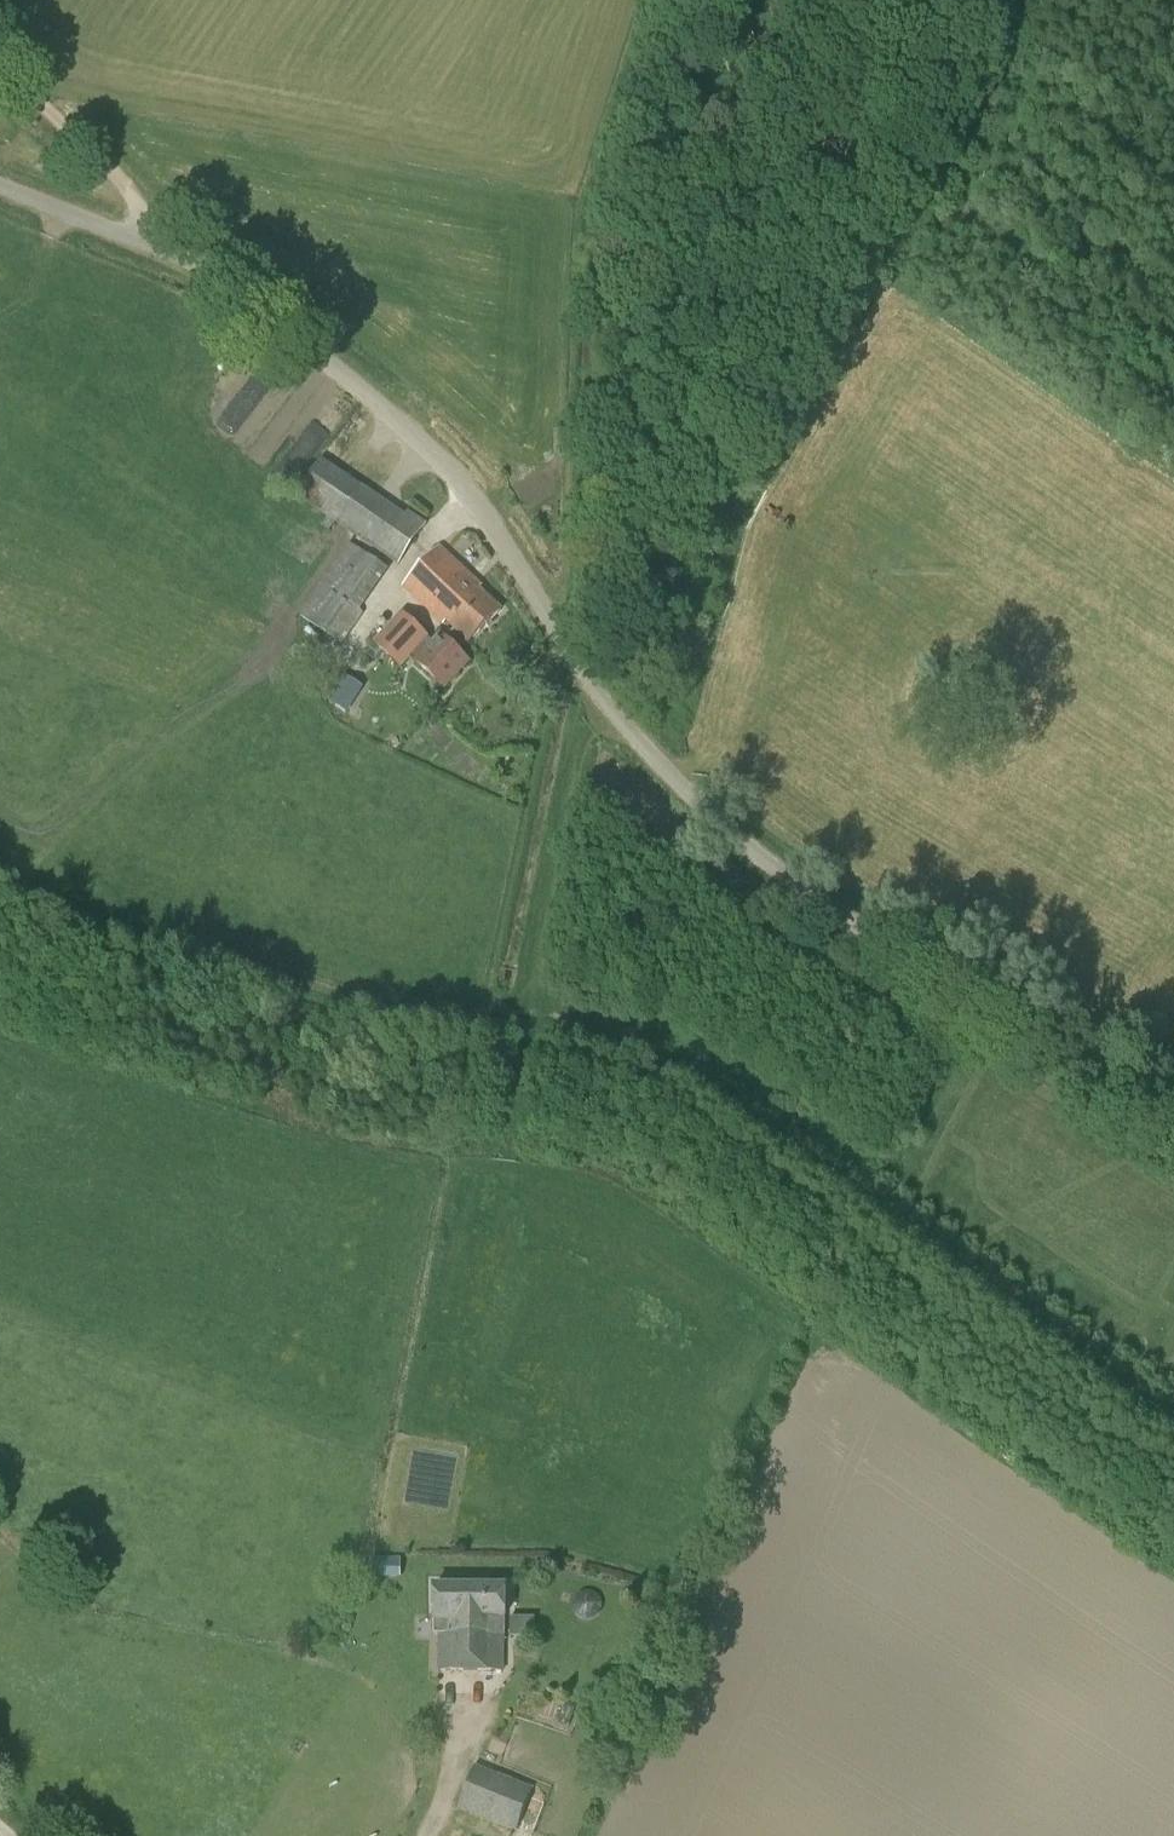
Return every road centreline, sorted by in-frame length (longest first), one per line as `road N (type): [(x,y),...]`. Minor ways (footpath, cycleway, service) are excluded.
road 1 (unclassified): [(1173,1106),(758,864),(579,657),(497,523),(383,402),(184,247),(0,177)]
road 2 (track): [(184,247),(0,81)]

